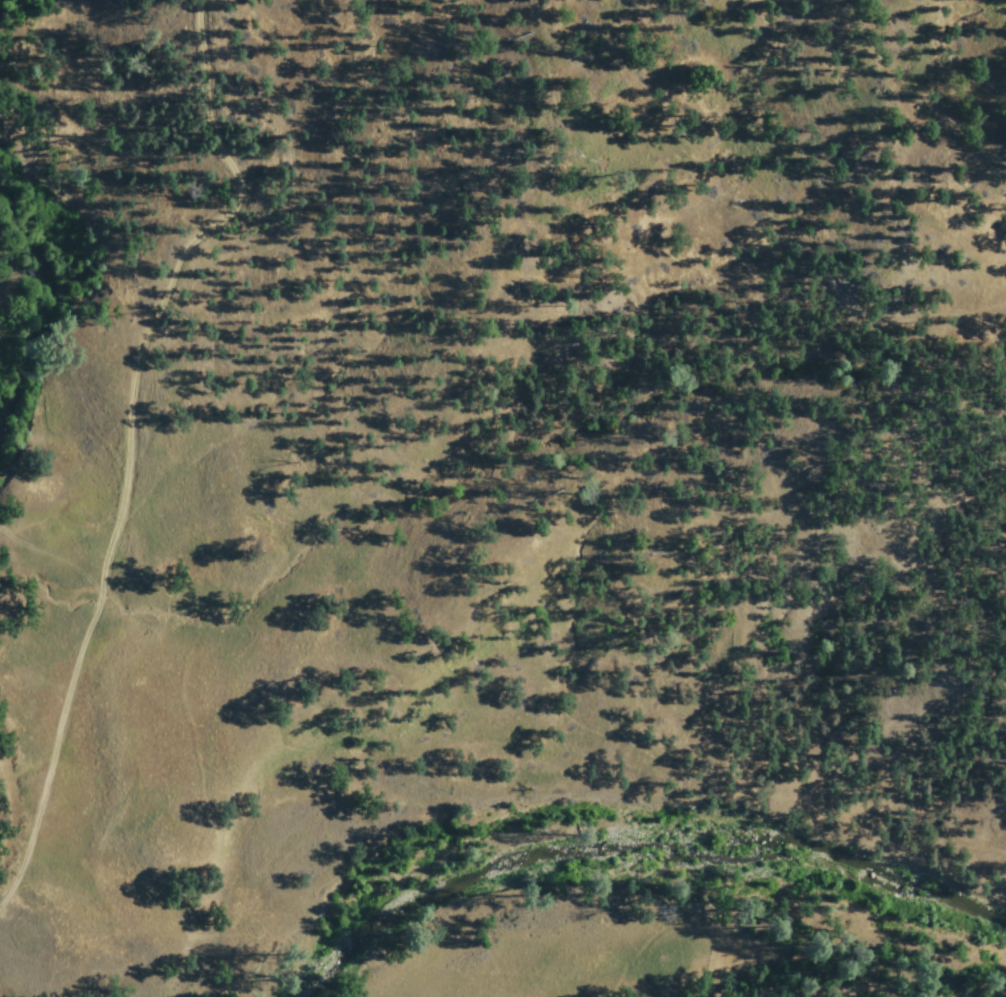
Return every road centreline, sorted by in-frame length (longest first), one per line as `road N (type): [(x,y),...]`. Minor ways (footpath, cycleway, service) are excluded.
road 1 (track): [(0,908),(38,834),(127,524),(150,350),(189,250),(235,212),(219,207),(230,175),(202,119),(200,0)]

